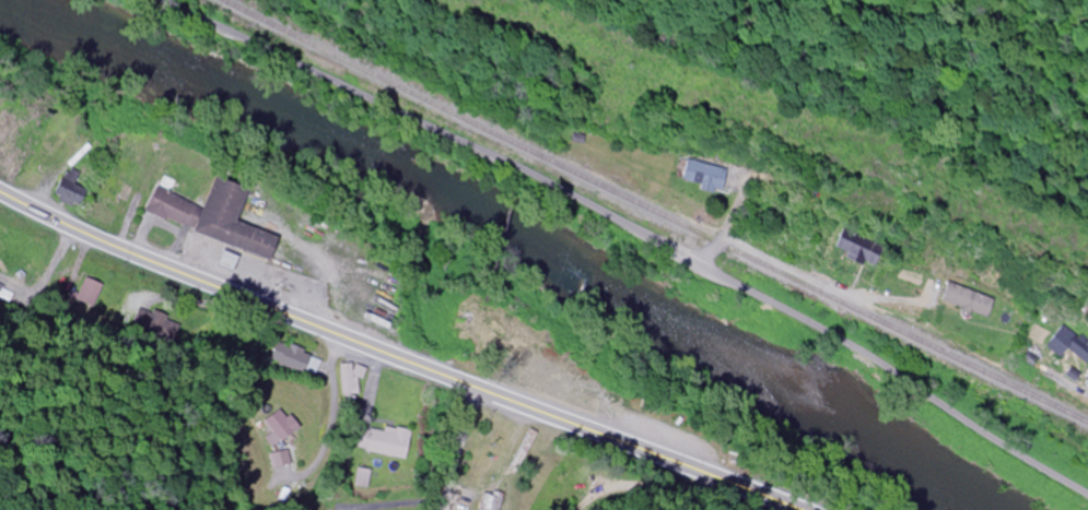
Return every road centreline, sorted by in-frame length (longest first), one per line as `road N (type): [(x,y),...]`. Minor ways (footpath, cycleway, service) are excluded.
road 1 (residential): [(1087,496),(700,270),(176,0)]
road 2 (trunk): [(805,509),(128,251),(0,189)]
road 3 (residential): [(700,270),(718,242),(730,241),(865,300)]
road 4 (residential): [(470,509),(477,387)]

